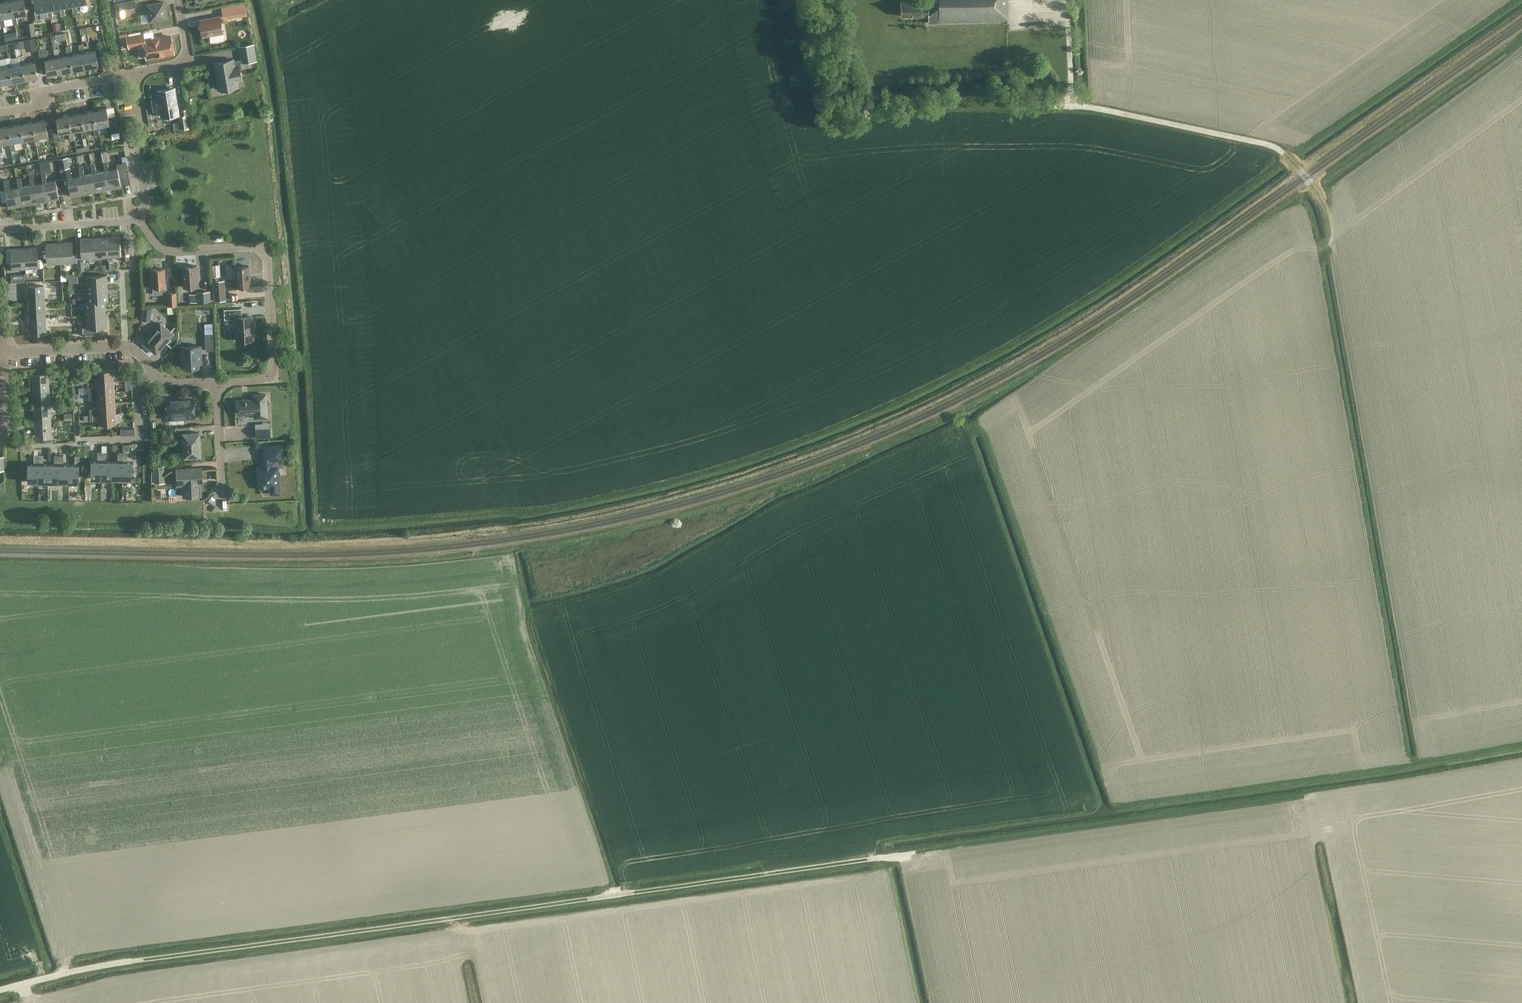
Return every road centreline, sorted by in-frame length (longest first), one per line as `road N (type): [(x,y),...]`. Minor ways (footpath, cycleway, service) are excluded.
road 1 (track): [(0,990),(99,967),(912,856)]
road 2 (residential): [(216,382),(272,372),(264,253),(176,256),(161,250),(141,221)]
road 3 (track): [(1036,107),(829,120)]
road 4 (residential): [(157,370),(126,346),(2,352)]
road 5 (residential): [(141,221),(136,75)]
road 6 (residential): [(0,114),(41,106),(54,91),(136,75)]
road 7 (residential): [(0,230),(141,221)]
road 8 (residential): [(77,444),(138,441),(137,390),(157,370)]
road 9 (track): [(1270,146),(1324,204),(1332,239),(1319,251)]
road 10 (residential): [(222,502),(216,382)]

